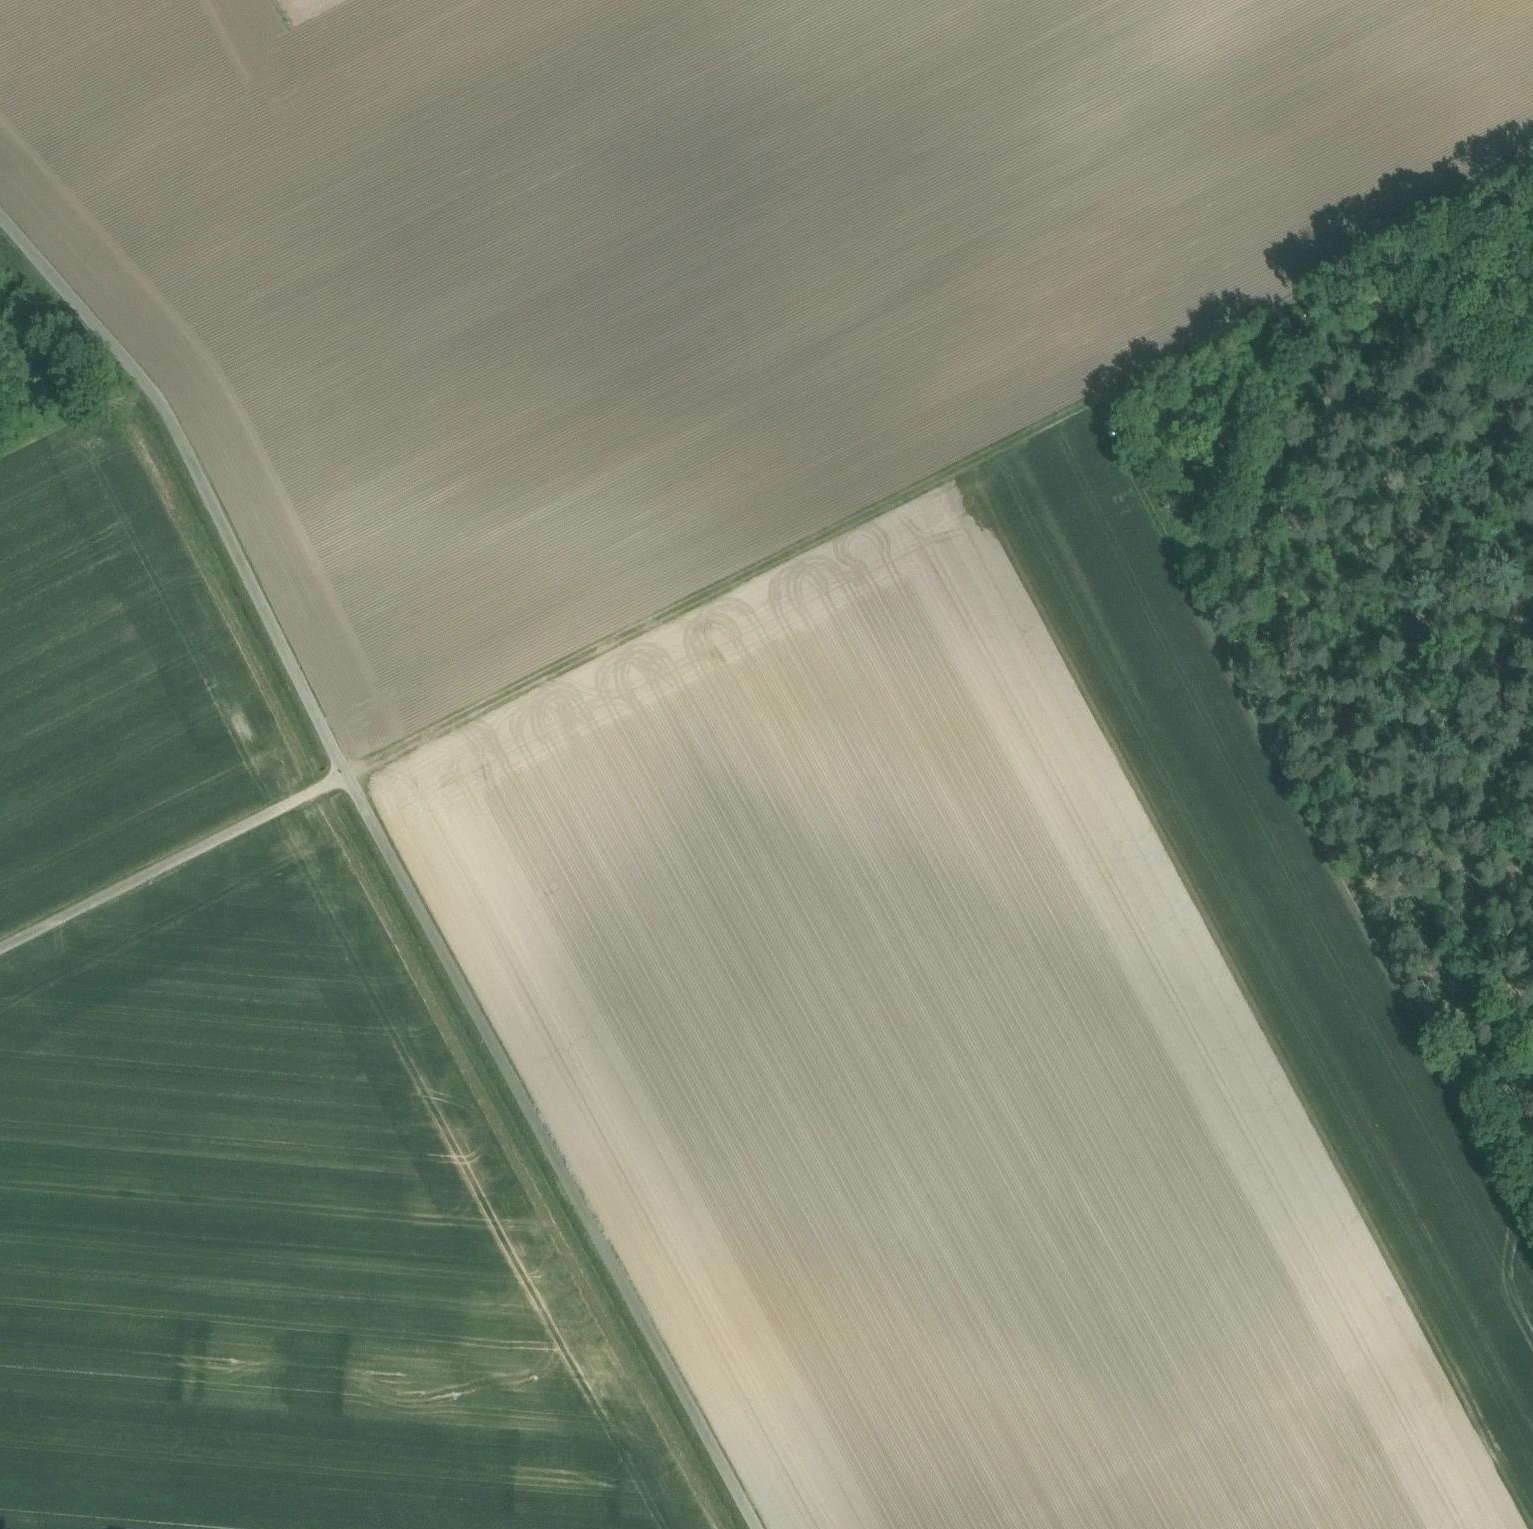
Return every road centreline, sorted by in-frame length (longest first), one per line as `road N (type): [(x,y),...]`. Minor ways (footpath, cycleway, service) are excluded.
road 1 (unclassified): [(754,1528),(346,772),(159,395),(0,215)]
road 2 (track): [(0,950),(346,772)]

